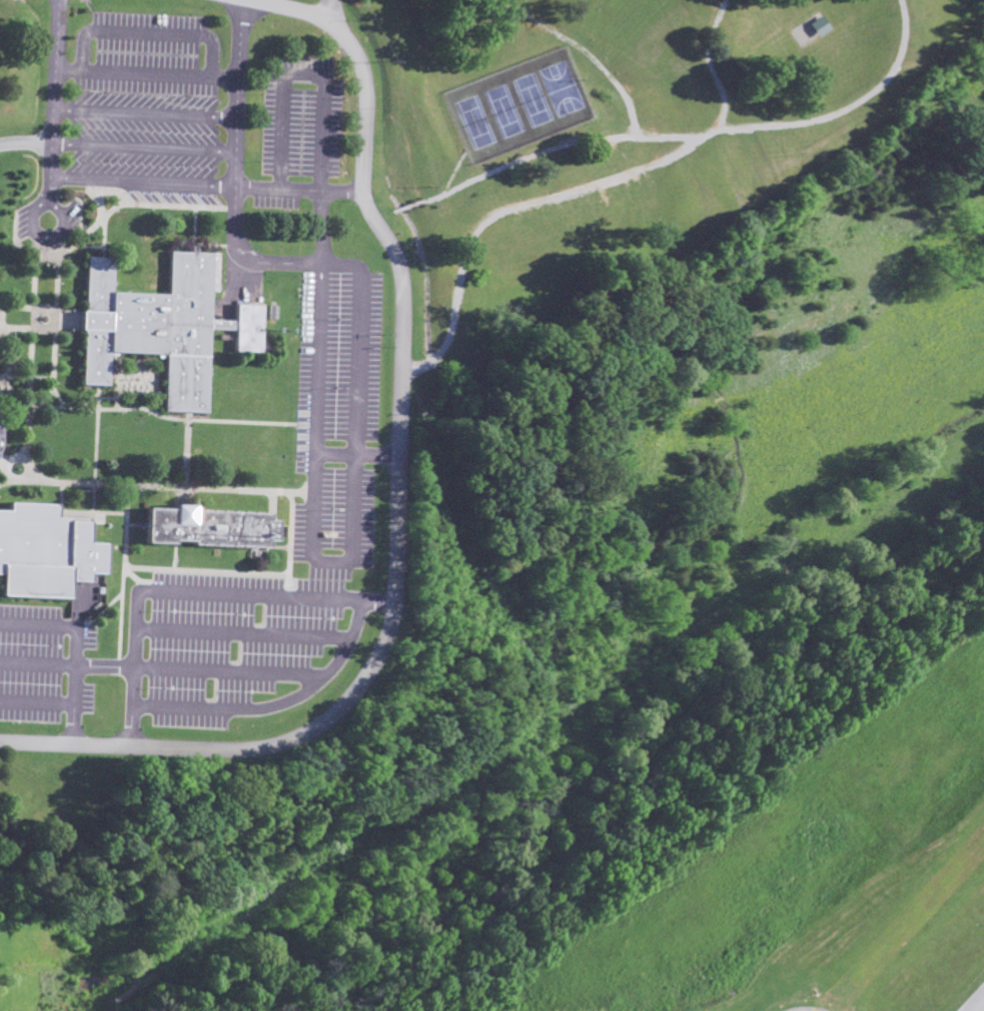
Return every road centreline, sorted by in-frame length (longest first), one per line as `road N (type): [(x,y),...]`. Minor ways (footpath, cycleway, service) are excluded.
road 1 (residential): [(329,24),(362,58),(368,198),(403,274),(385,632),(348,702),(318,728),(281,744),(243,752),(0,736)]

